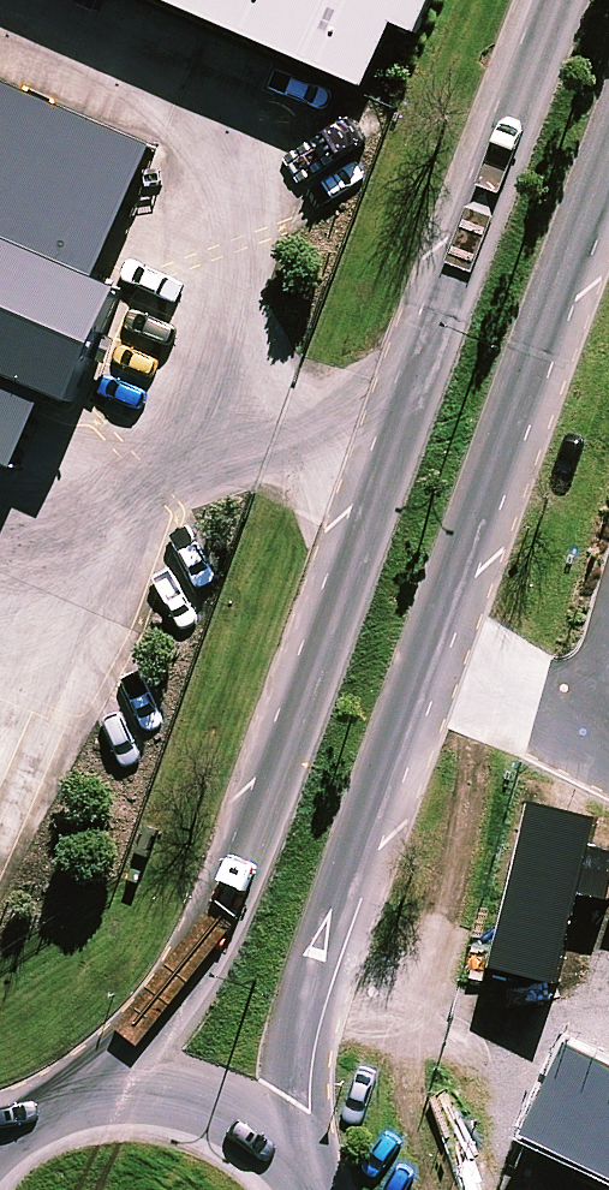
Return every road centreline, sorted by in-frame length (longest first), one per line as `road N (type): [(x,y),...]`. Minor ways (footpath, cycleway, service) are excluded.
road 1 (secondary): [(95,1090),(160,1023),(227,925),(550,0)]
road 2 (secondary): [(608,147),(322,926),(287,1094),(285,1157)]
road 3 (secondary): [(95,1090),(149,1088),(191,1098),(242,1121),(285,1157)]

